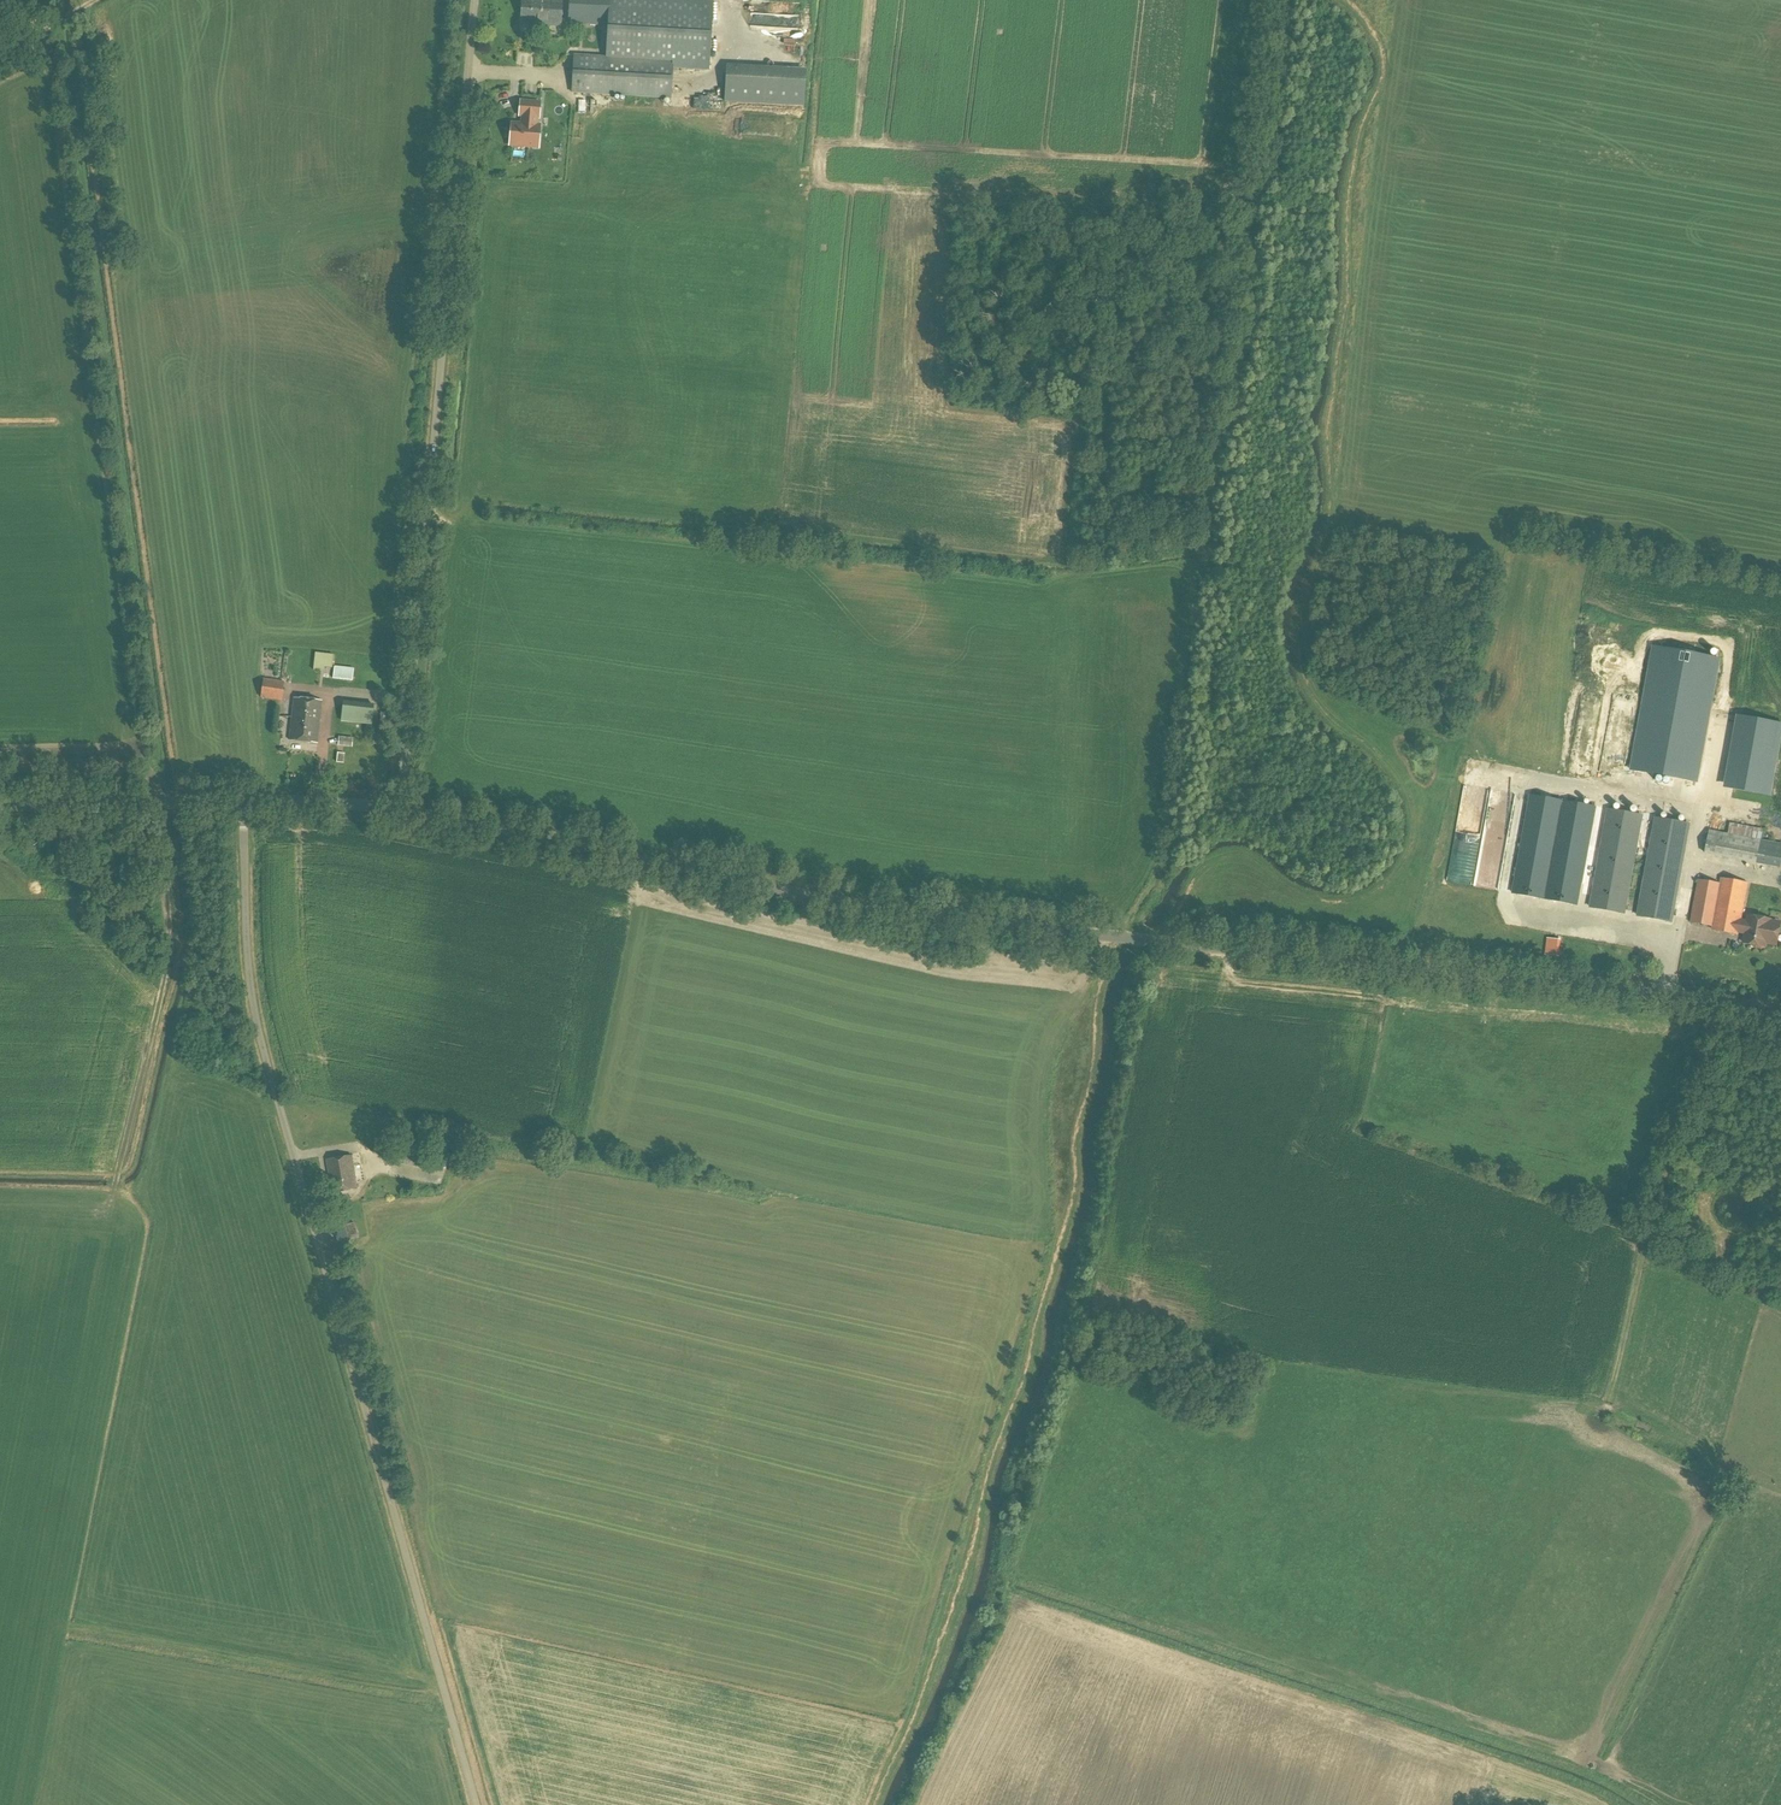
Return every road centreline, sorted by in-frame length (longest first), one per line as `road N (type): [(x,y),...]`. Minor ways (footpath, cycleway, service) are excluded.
road 1 (unclassified): [(1780,1015),(832,906),(484,837),(401,812)]
road 2 (unclassified): [(480,1804),(267,1058),(244,911),(243,810)]
road 3 (unclassified): [(401,812),(477,0)]
road 4 (unclassified): [(243,810),(0,813)]
road 5 (unclassified): [(401,812),(243,810)]

